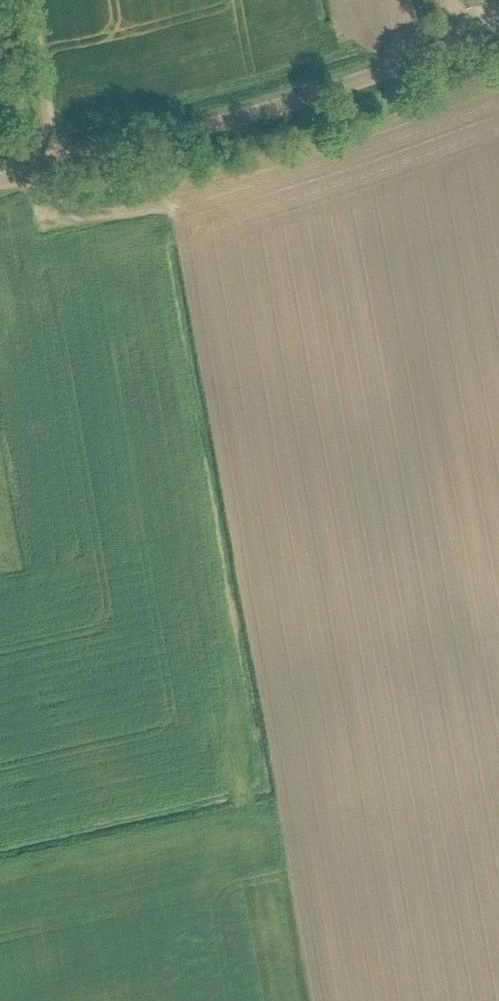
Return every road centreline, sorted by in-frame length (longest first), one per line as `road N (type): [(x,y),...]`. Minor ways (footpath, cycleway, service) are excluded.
road 1 (unclassified): [(0,182),(297,102),(498,23)]

